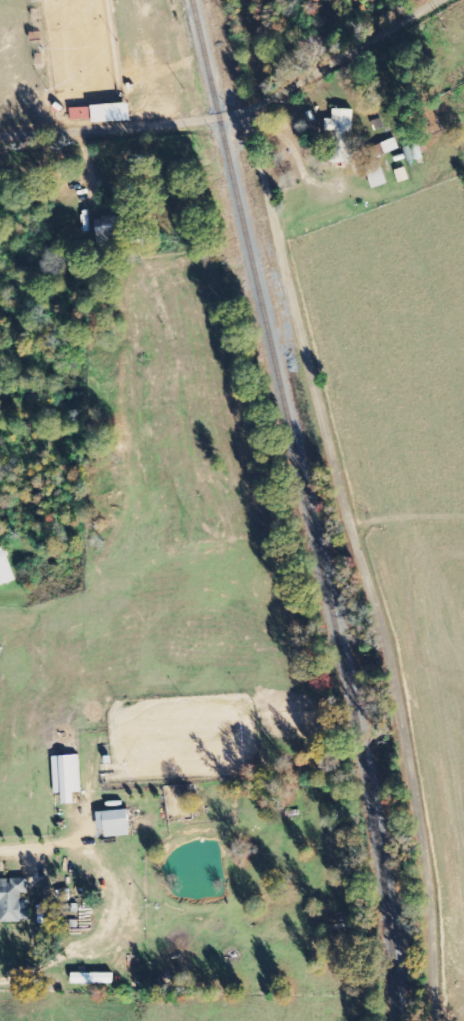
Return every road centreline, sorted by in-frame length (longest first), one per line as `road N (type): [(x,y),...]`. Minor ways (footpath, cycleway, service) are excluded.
road 1 (residential): [(447,1020),(410,780),(248,112)]
road 2 (residential): [(0,136),(248,112),(463,15)]

